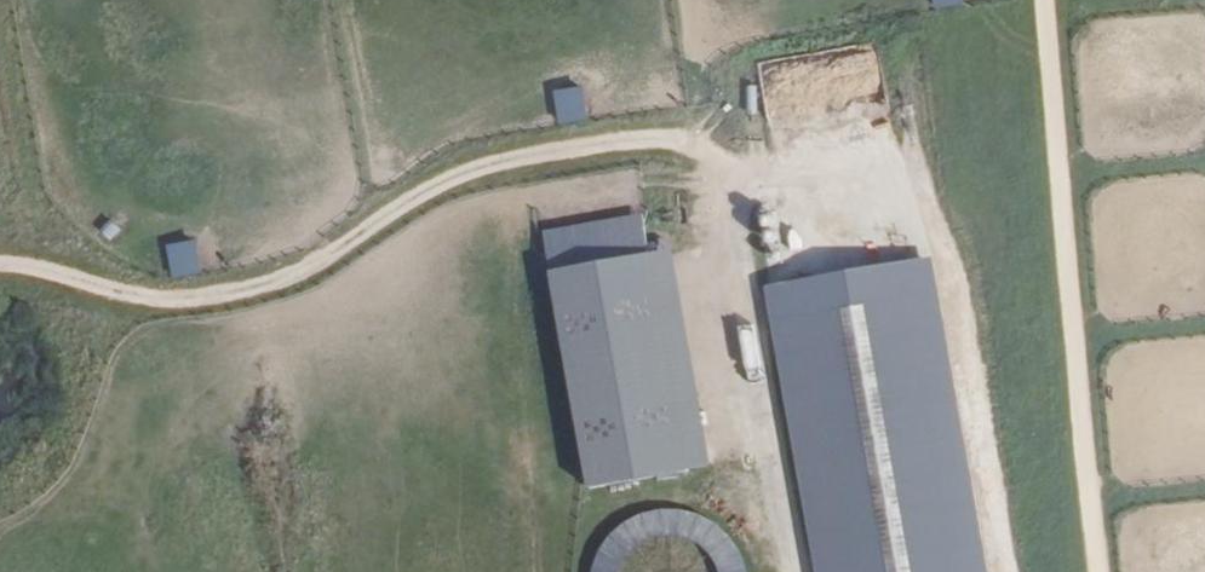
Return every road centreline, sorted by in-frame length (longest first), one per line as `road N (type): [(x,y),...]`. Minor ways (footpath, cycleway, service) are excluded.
road 1 (track): [(1054,0),(1100,571)]

